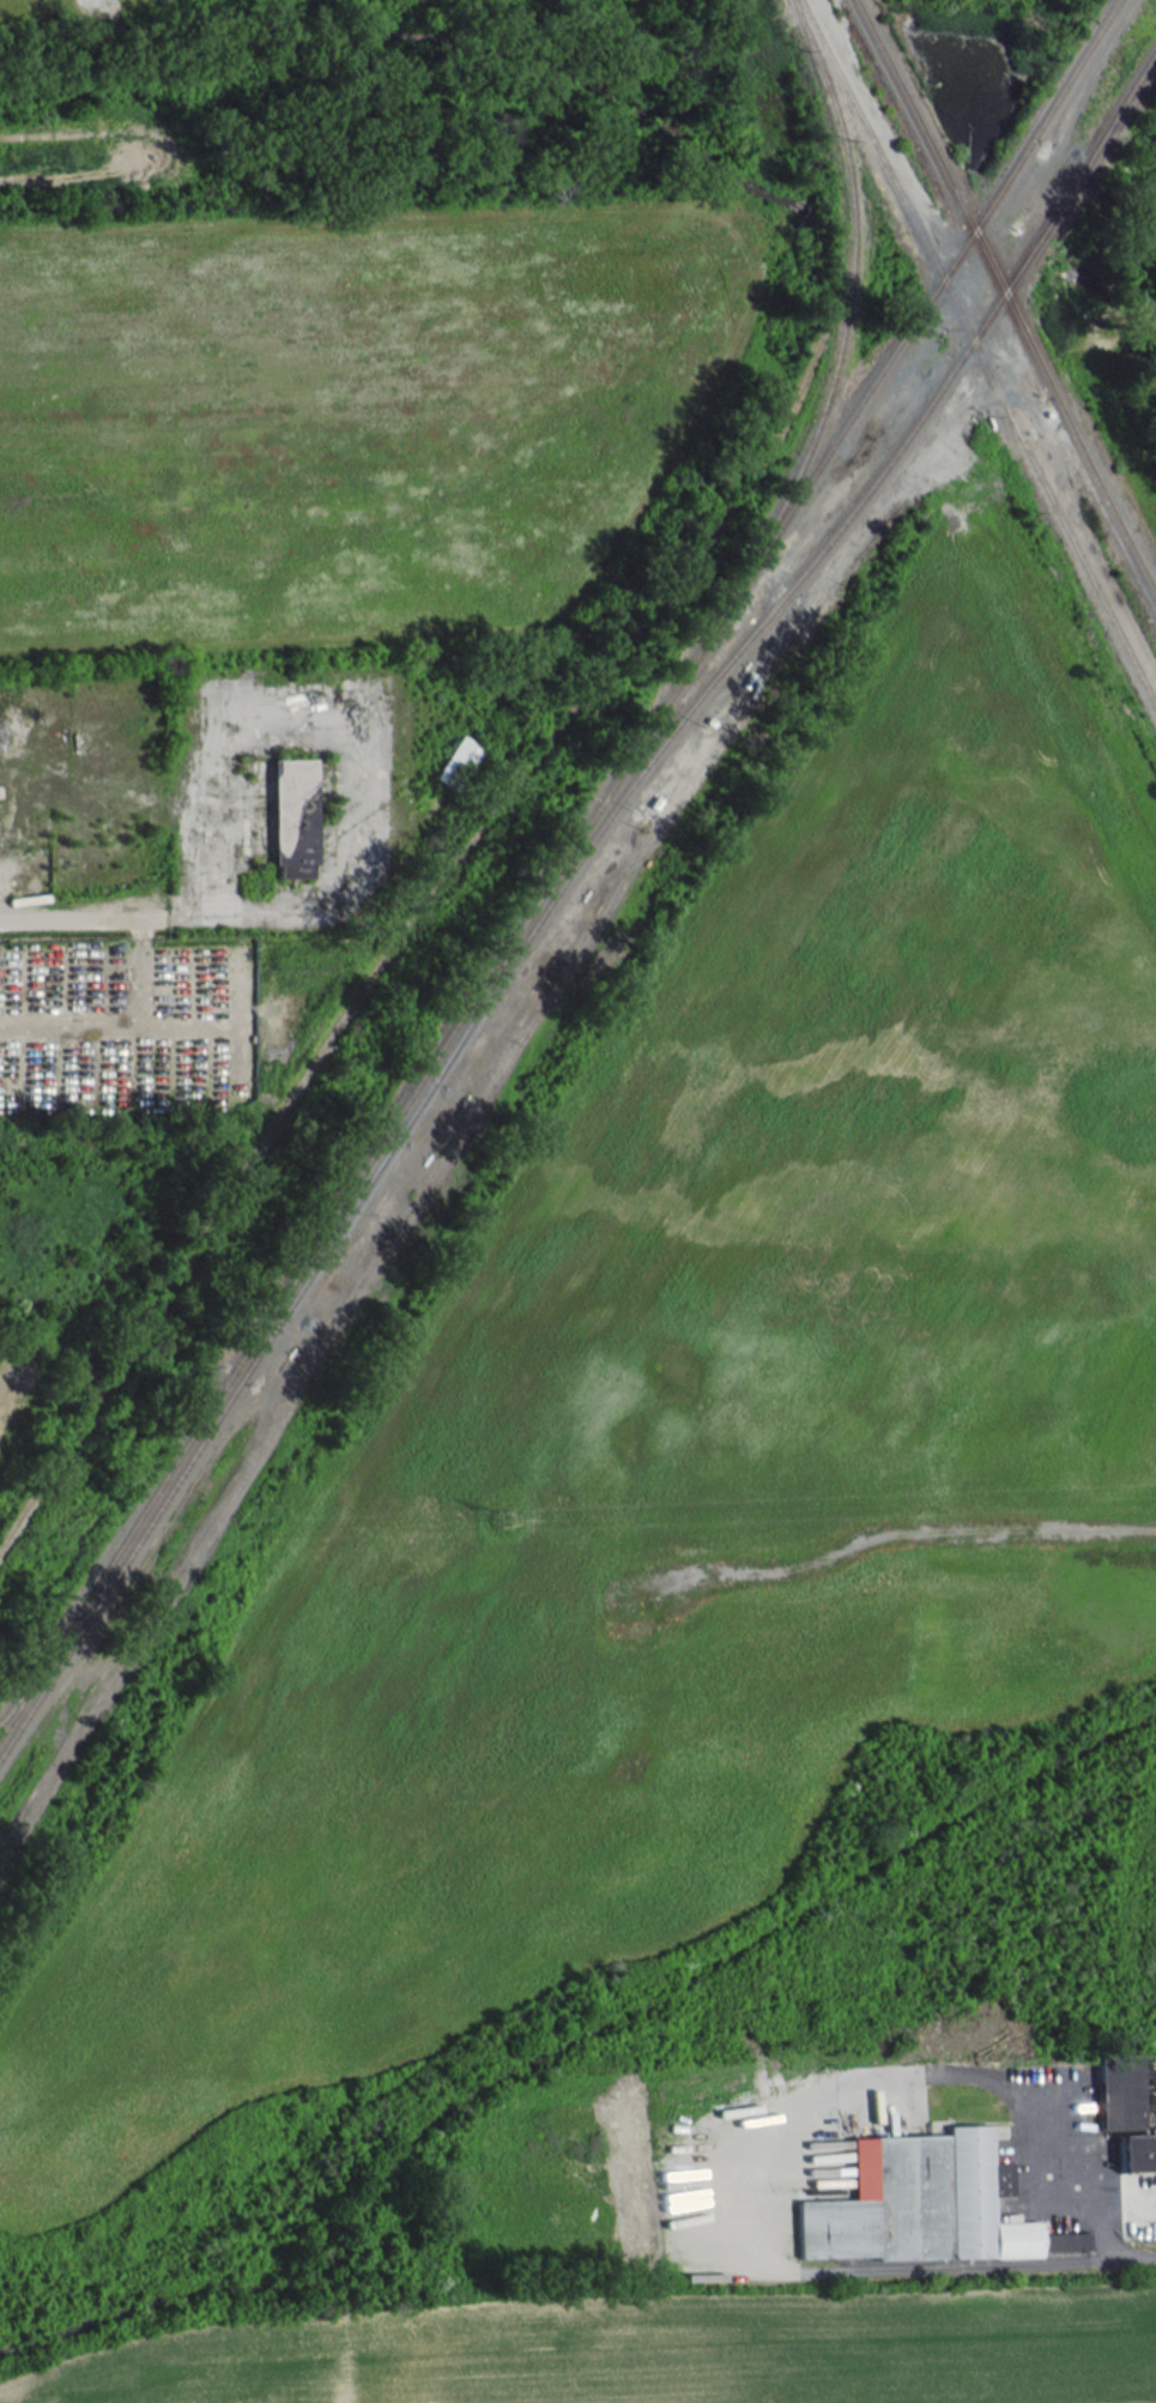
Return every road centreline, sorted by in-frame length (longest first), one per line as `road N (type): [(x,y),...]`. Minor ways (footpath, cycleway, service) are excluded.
road 1 (residential): [(0,919),(295,913)]

